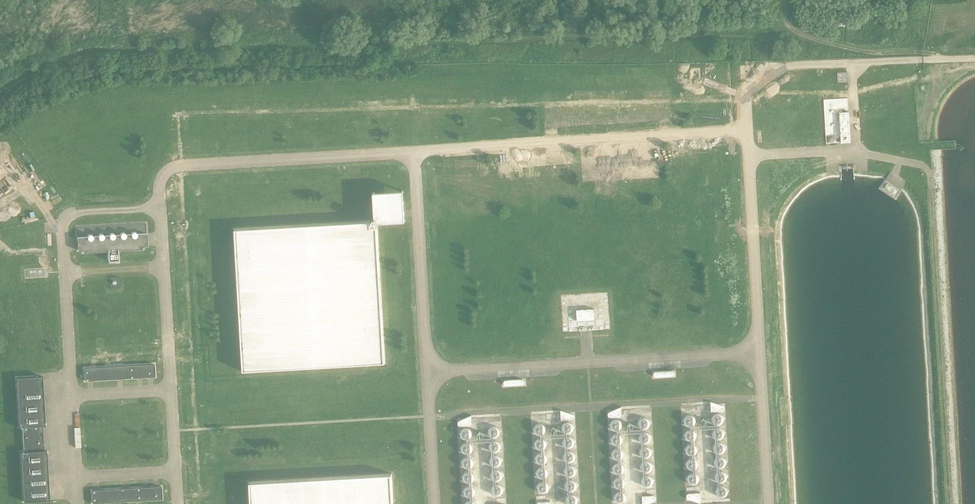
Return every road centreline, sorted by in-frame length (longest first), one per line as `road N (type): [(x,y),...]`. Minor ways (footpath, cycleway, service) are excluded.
road 1 (track): [(785,28),(878,54),(944,59)]
road 2 (track): [(852,63),(974,59)]

